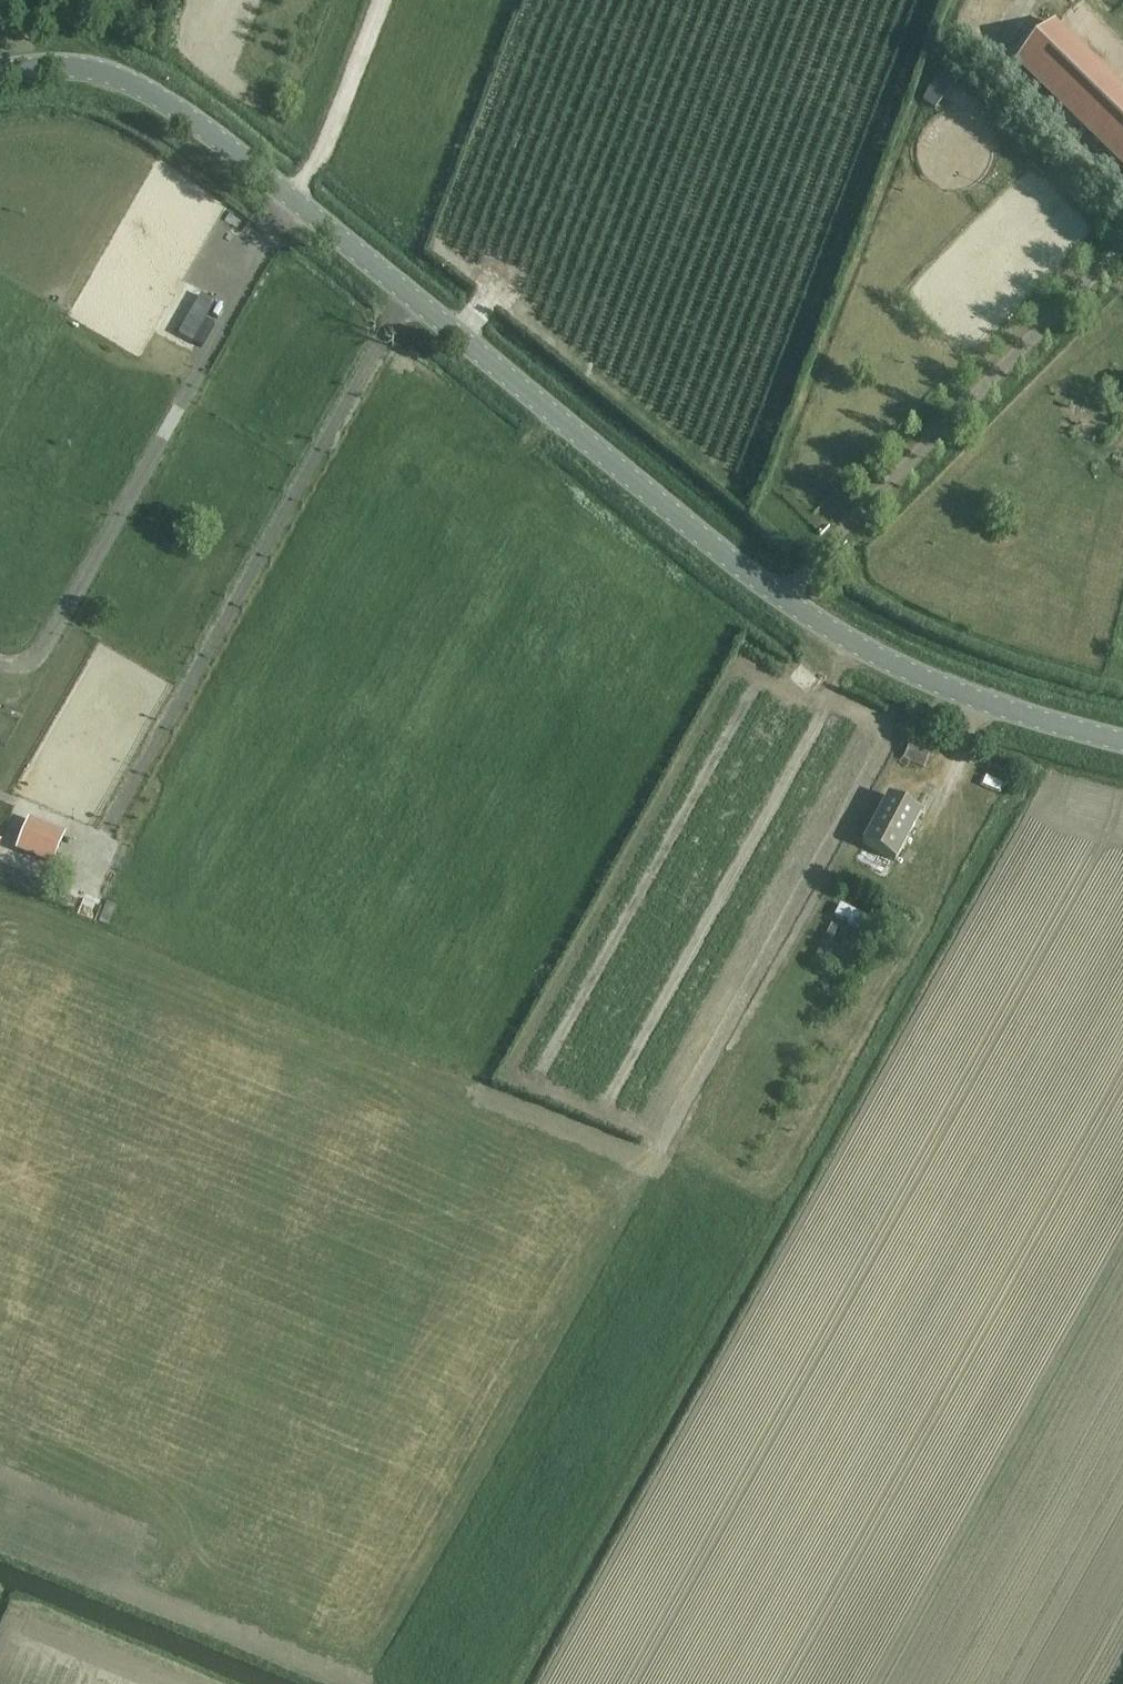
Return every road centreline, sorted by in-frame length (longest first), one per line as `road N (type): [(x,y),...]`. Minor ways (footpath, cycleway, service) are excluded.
road 1 (tertiary): [(1122,741),(927,679),(779,598),(245,162),(135,85),(99,68),(59,65),(0,77)]

